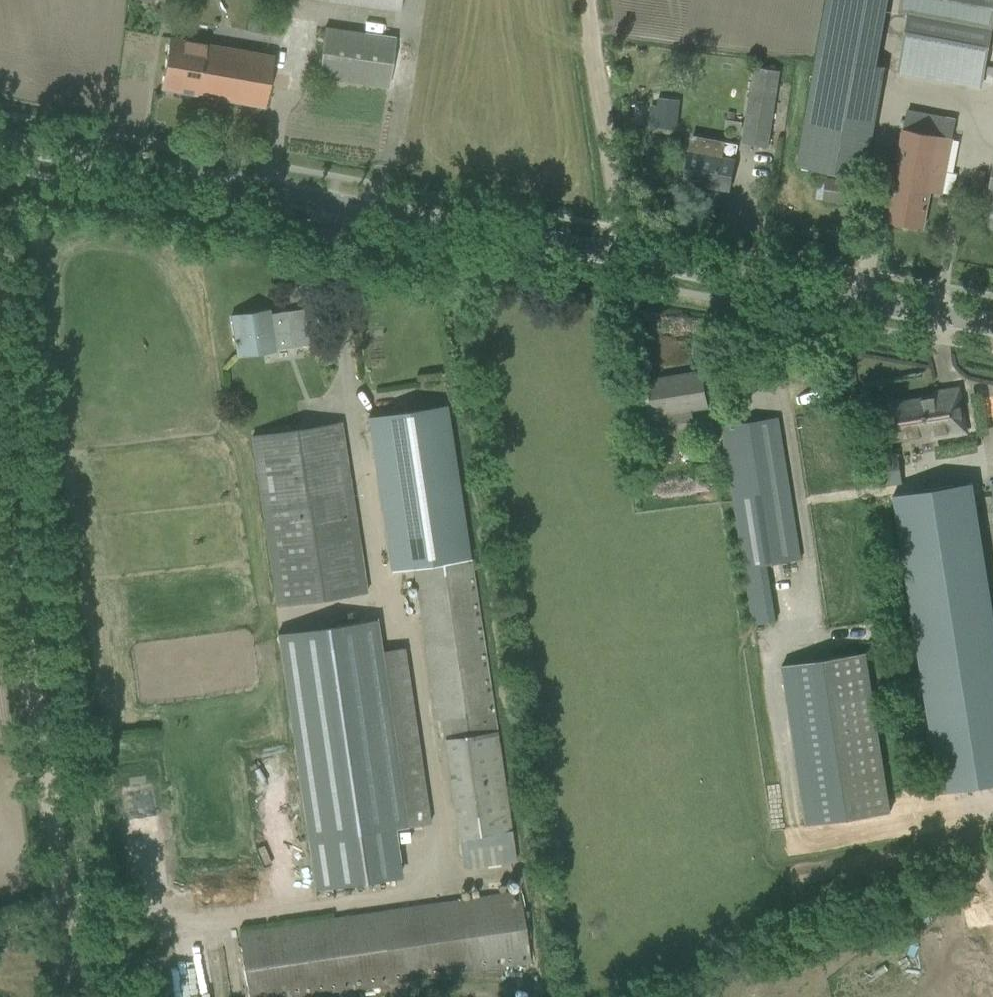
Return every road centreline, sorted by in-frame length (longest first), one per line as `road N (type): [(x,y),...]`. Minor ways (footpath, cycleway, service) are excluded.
road 1 (tertiary): [(992,321),(0,143)]
road 2 (track): [(73,957),(0,484)]
road 3 (track): [(588,0),(620,226)]

